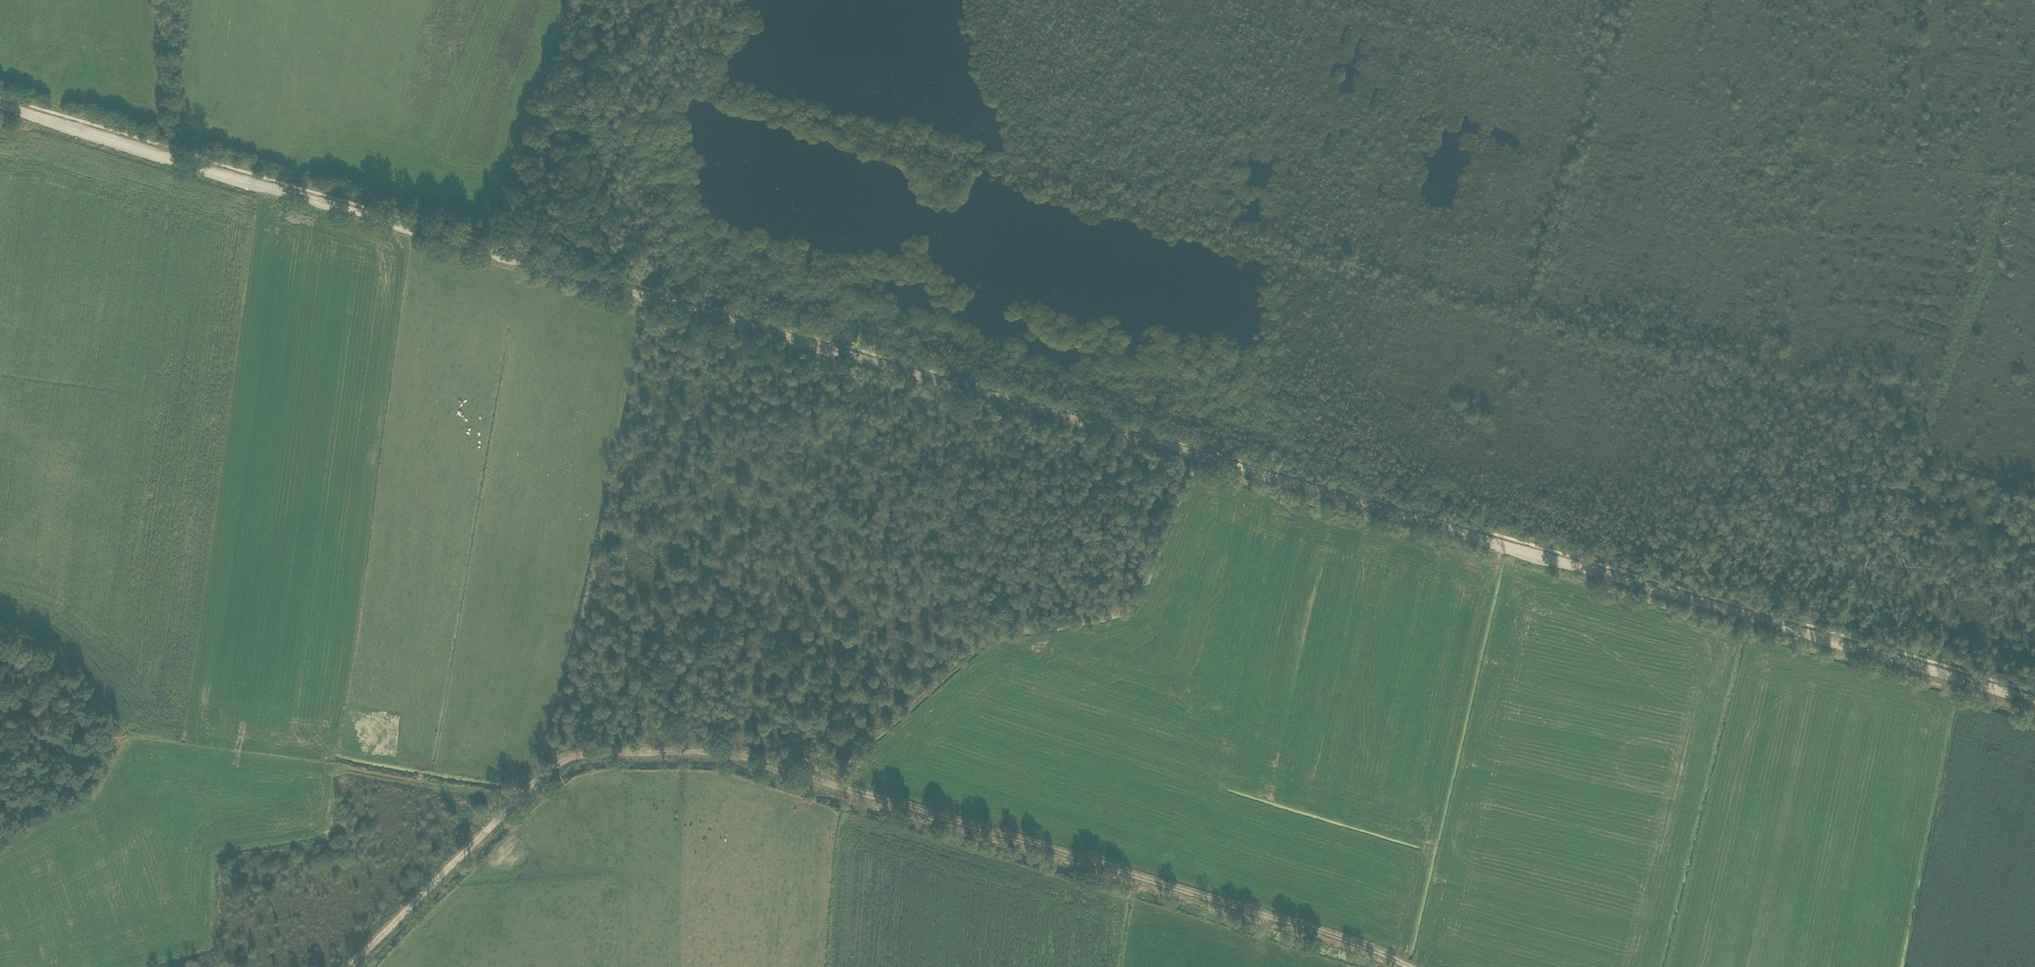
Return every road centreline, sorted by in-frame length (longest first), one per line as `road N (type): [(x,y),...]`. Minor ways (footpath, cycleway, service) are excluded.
road 1 (track): [(488,252),(2034,703)]
road 2 (track): [(351,966),(567,760),(722,753),(1357,943),(1405,966)]
road 3 (track): [(0,108),(488,252)]

